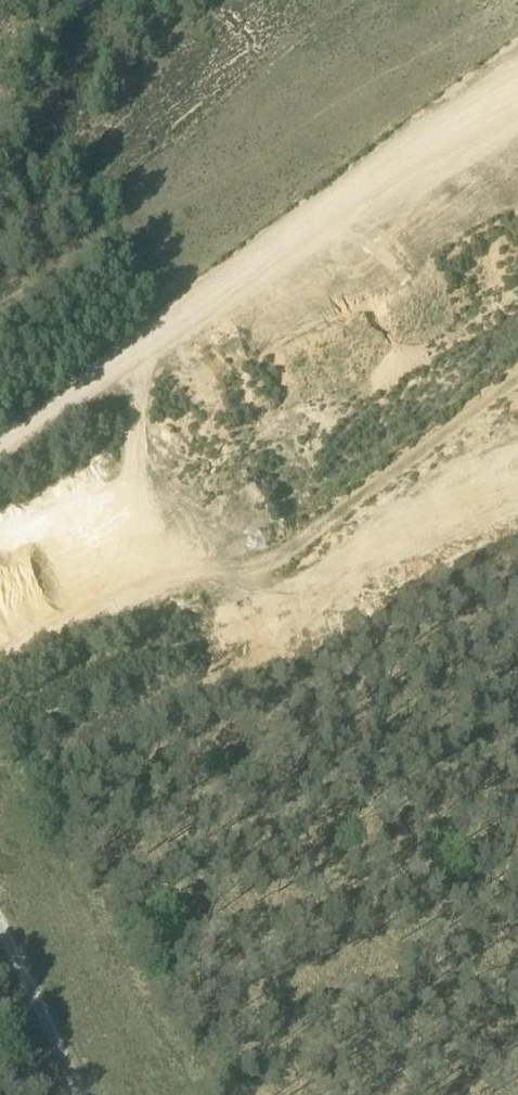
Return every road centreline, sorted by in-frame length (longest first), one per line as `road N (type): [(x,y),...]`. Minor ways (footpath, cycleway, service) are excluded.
road 1 (track): [(517,91),(0,456)]
road 2 (track): [(0,656),(301,535),(517,372)]
road 3 (track): [(0,938),(76,1094)]

